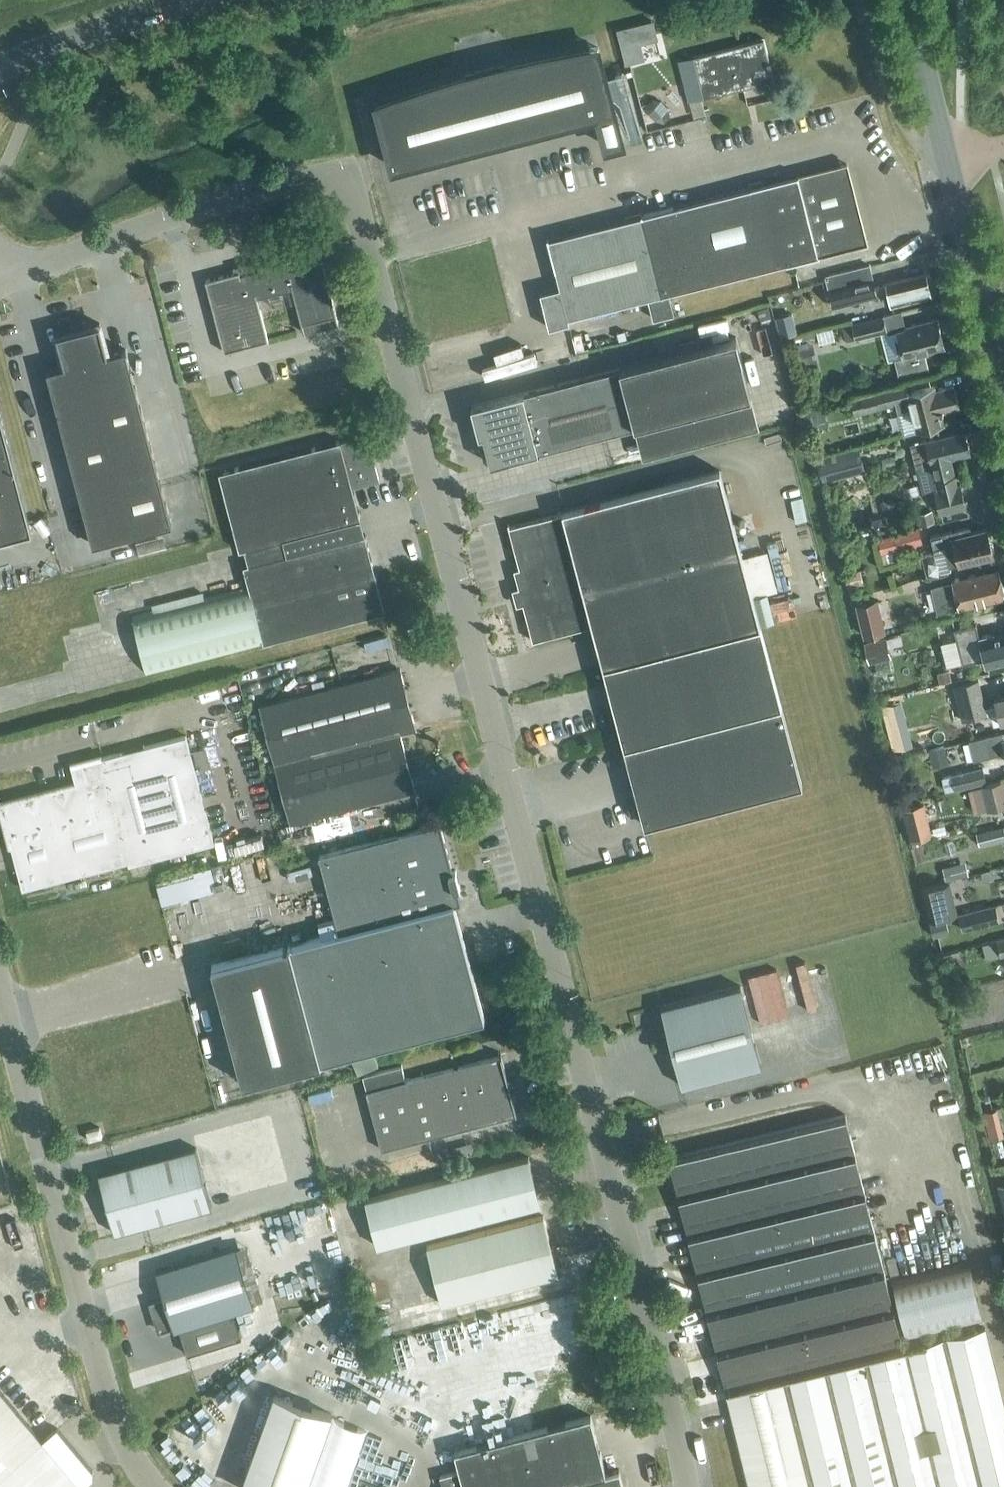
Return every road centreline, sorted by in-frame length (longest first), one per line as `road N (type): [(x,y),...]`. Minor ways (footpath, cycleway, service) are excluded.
road 1 (unclassified): [(687,1486),(348,176)]
road 2 (unclassified): [(155,1486),(135,1466),(110,1414),(0,997)]
road 3 (secondary): [(1003,384),(909,0)]
road 4 (unclassified): [(0,285),(194,212),(348,176)]
road 5 (secondary): [(0,67),(200,0)]

